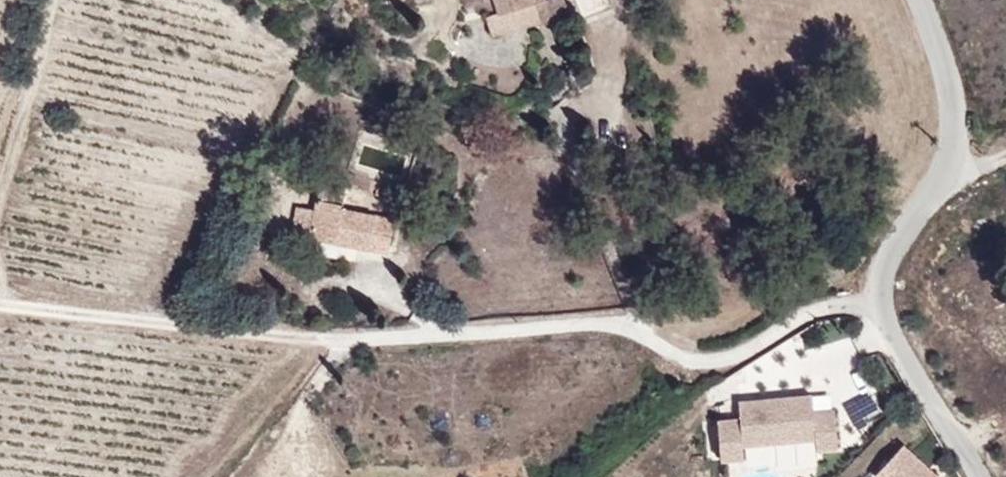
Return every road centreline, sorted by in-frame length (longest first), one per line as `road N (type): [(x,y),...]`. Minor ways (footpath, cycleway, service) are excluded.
road 1 (residential): [(976,476),(878,298),(911,222),(949,174),(950,91),(920,0)]

